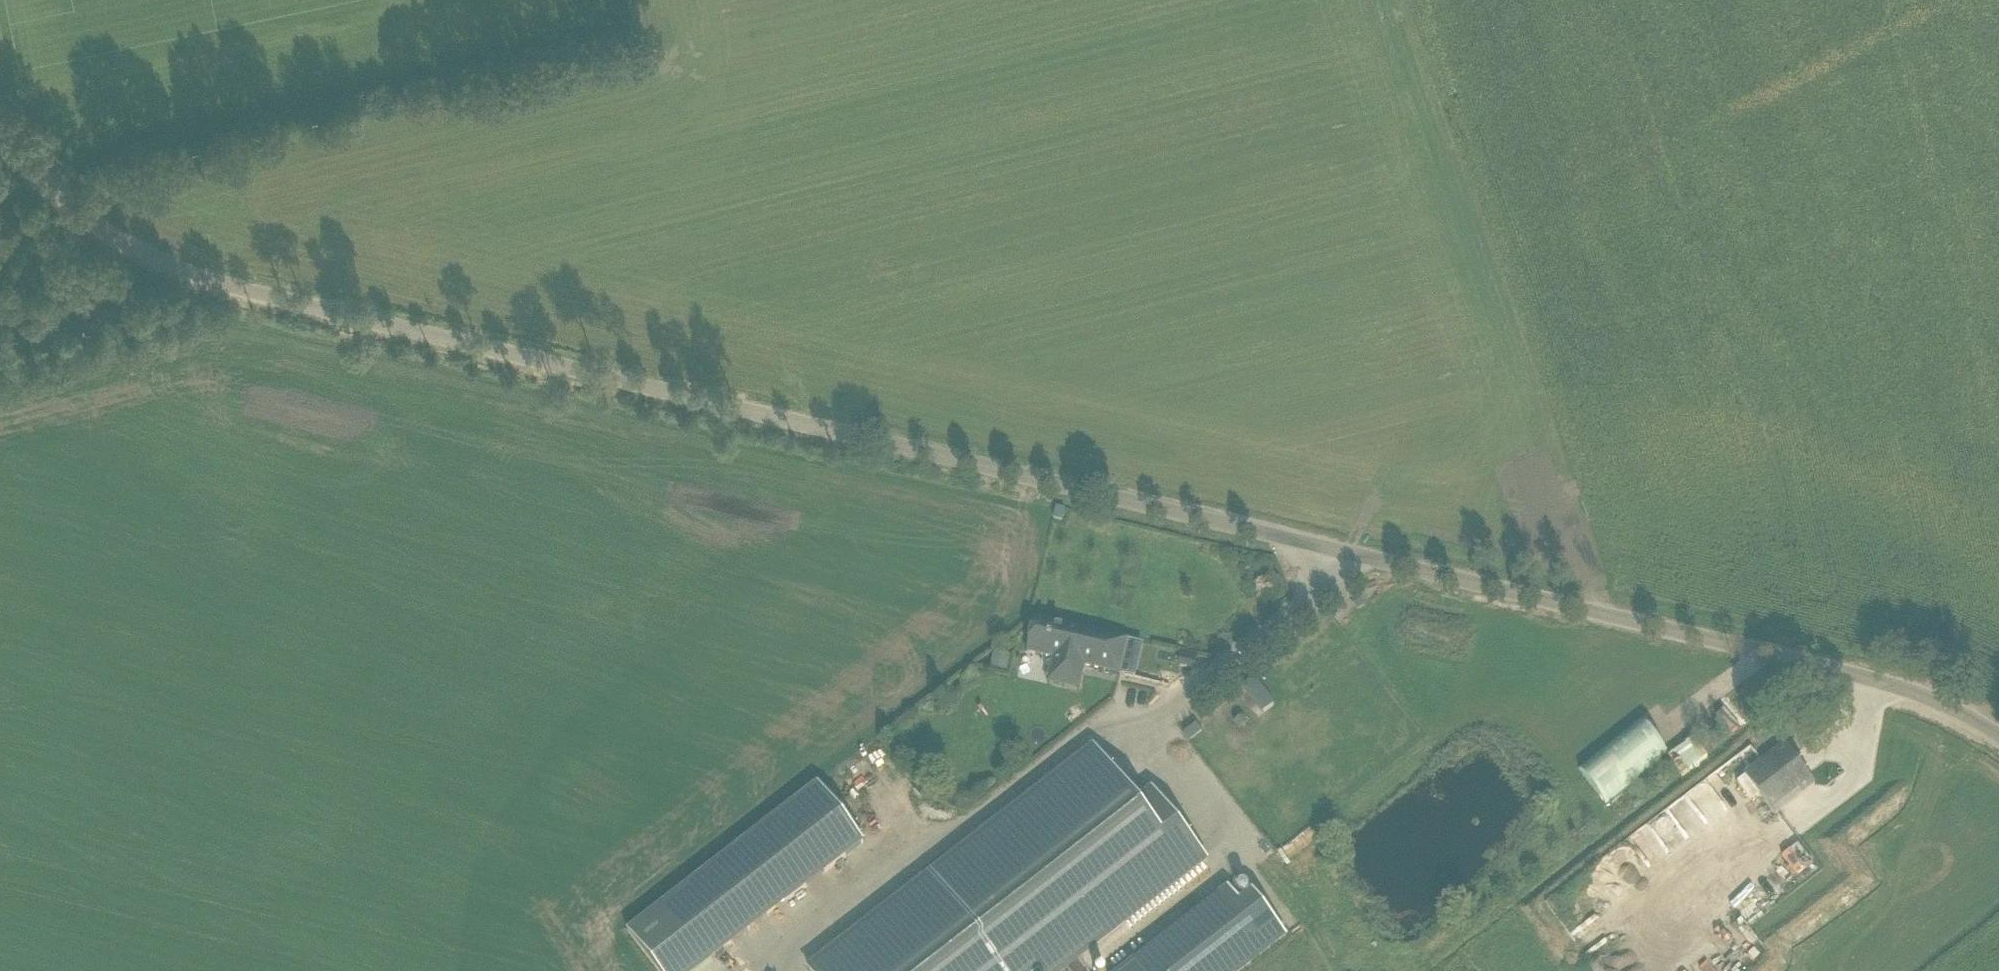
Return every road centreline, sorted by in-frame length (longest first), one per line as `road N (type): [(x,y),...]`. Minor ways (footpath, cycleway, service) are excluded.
road 1 (unclassified): [(1998,739),(1872,674),(244,284),(85,217),(49,190),(0,134)]

